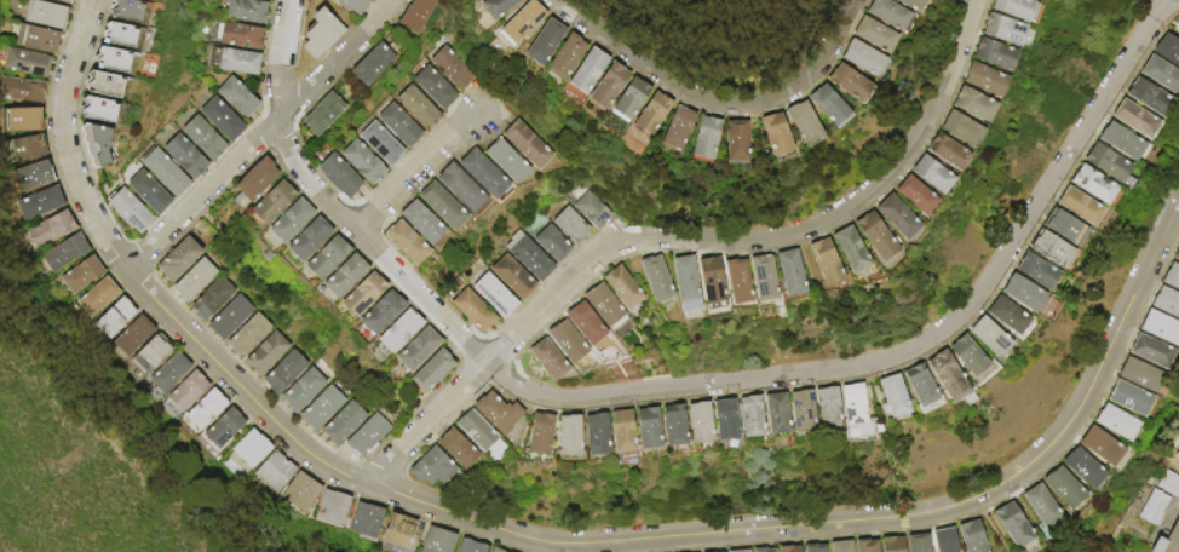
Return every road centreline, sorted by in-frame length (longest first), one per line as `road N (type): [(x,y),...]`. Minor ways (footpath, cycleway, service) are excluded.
road 1 (residential): [(1178,195),(1085,397),(1036,458),(990,490),(902,516),(548,541),(328,466),(137,282),(94,222),(63,134),(63,93),(92,0)]
road 2 (residential): [(1171,0),(1148,24),(979,293),(934,335),(861,366),(573,399),(531,393),(499,373),(301,173),(283,138),(278,103),(289,0)]
road 3 (residential): [(969,0),(922,117),(901,154),(845,211),(792,232),(721,242),(631,238),(600,252),(364,483)]
road 4 (residential): [(126,269),(391,0)]
road 5 (residential): [(850,0),(800,75),(744,100),(663,80),(558,0)]
road 6 (residential): [(477,116),(355,230)]

